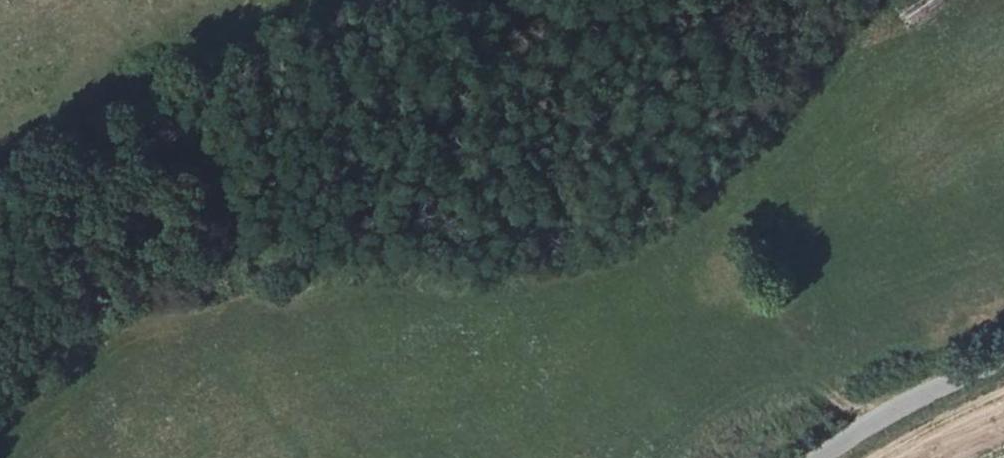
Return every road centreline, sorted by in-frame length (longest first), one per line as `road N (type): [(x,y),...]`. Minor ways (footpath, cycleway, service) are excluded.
road 1 (unclassified): [(820,457),(1003,357)]

